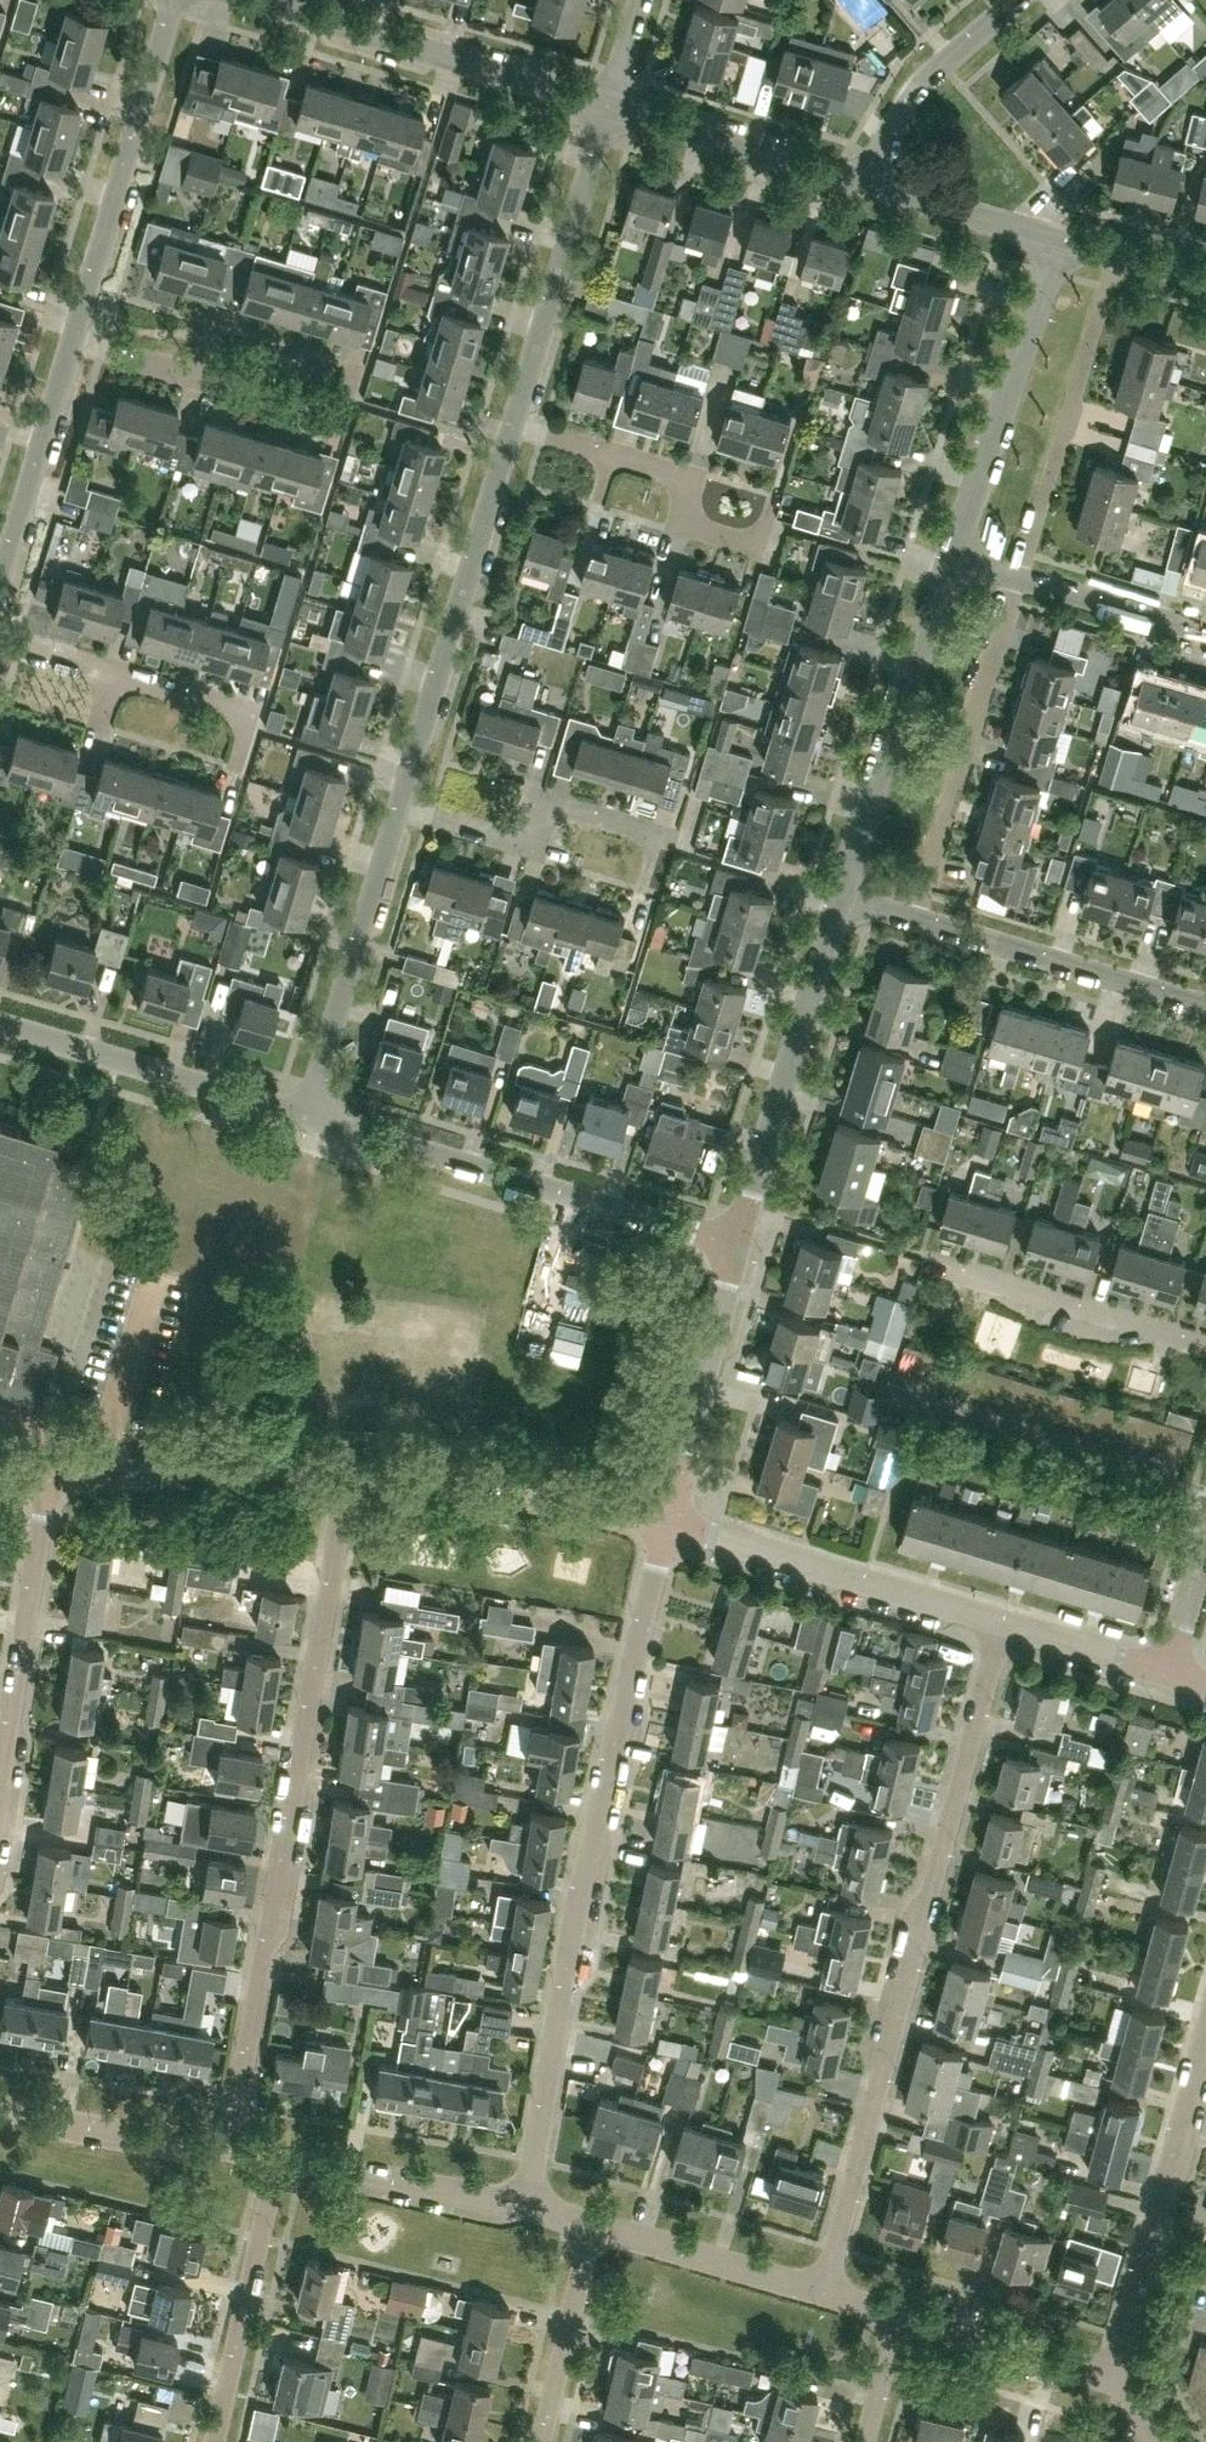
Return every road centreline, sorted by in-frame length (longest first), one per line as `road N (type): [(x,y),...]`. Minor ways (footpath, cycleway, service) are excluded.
road 1 (residential): [(529,2207),(667,1512)]
road 2 (residential): [(824,2293),(1008,1611)]
road 3 (residential): [(231,2153),(344,1565),(346,1468)]
road 4 (residential): [(736,1246),(306,1117)]
road 5 (residential): [(398,808),(511,433)]
road 6 (residential): [(610,103),(255,0)]
road 7 (residential): [(736,1246),(842,893)]
road 8 (unclassified): [(1008,1611),(667,1512)]
road 9 (residential): [(842,893),(947,554)]
road 10 (residential): [(915,914),(1015,575)]
road 11 (residential): [(72,339),(171,0)]
road 12 (residential): [(777,512),(767,548),(686,525),(695,487),(511,433)]
road 13 (residential): [(648,880),(659,838),(545,807),(535,847),(398,808)]
road 14 (residential): [(511,433),(610,103)]
road 15 (residential): [(1015,575),(1114,249)]
road 16 (residential): [(947,554),(1047,230)]
road 17 (residential): [(356,374),(343,421),(72,339)]
road 18 (unclassified): [(667,1512),(596,1492),(346,1468)]
road 19 (residential): [(306,1117),(398,808)]
road 20 (residential): [(306,1117),(0,1026)]
road 21 (residential): [(0,1775),(49,1466)]
road 22 (residential): [(1205,1004),(915,914)]
road 23 (residential): [(236,767),(246,731),(231,711),(0,646)]
road 24 (unclassified): [(346,1468),(49,1466)]
road 25 (residential): [(215,2441),(276,2159)]
road 26 (residential): [(667,1512),(736,1246)]
road 27 (residential): [(1205,1344),(959,1271),(946,1260)]
road 28 (residential): [(869,178),(610,103)]
road 29 (residential): [(529,2207),(276,2159)]
road 30 (residential): [(0,584),(72,339)]
road 31 (residential): [(824,2293),(592,2225)]
road 32 (residential): [(231,2153),(0,2111)]
road 33 (residential): [(1010,0),(891,122),(869,178)]
road 34 (residential): [(1147,2247),(1205,2031)]
road 35 (residential): [(1114,2380),(901,2316)]
road 36 (residential): [(541,2441),(592,2225)]
road 37 (residential): [(1205,632),(1015,575)]
road 38 (residential): [(1047,230),(869,178)]
road 39 (unclassified): [(1168,1667),(1008,1611)]
road 40 (residential): [(1114,2380),(1147,2247)]
road 41 (residential): [(868,2441),(901,2316)]
road 42 (residential): [(1168,1667),(1205,1544)]

